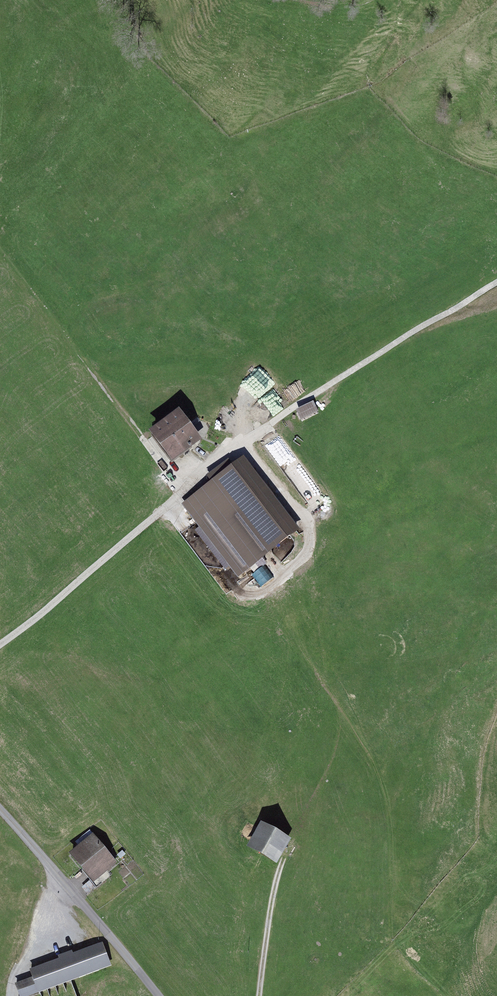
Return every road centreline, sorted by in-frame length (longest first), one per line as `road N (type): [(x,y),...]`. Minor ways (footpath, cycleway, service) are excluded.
road 1 (track): [(496,281),(300,403),(182,494)]
road 2 (residential): [(158,995),(0,810)]
road 3 (track): [(155,517),(0,644)]
road 4 (track): [(182,494),(86,364)]
road 5 (track): [(278,873),(259,995)]

